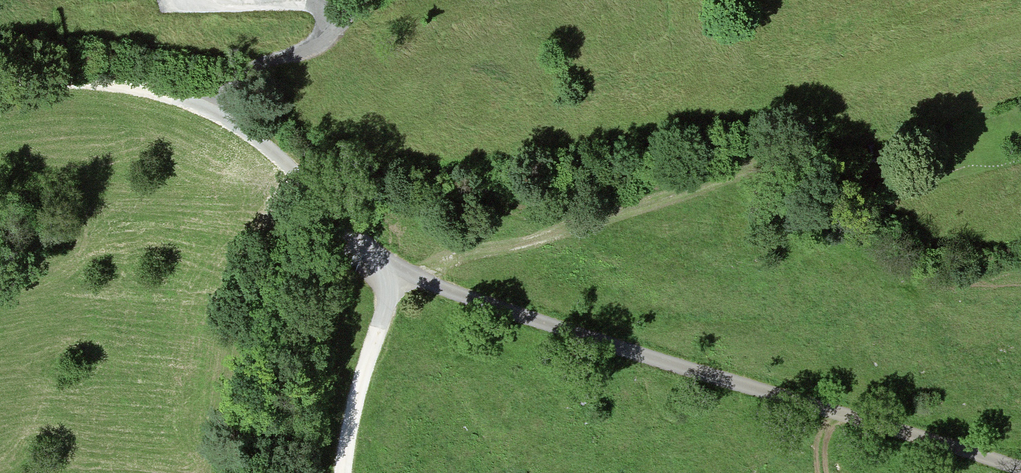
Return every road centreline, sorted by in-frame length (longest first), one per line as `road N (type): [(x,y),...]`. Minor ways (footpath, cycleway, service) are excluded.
road 1 (residential): [(1020,467),(659,360),(399,269),(278,153),(179,97)]
road 2 (track): [(422,279),(452,262),(769,164),(803,165),(841,185)]
road 3 (track): [(399,269),(361,382),(342,472)]
road 4 (track): [(179,97),(52,79),(0,84)]

